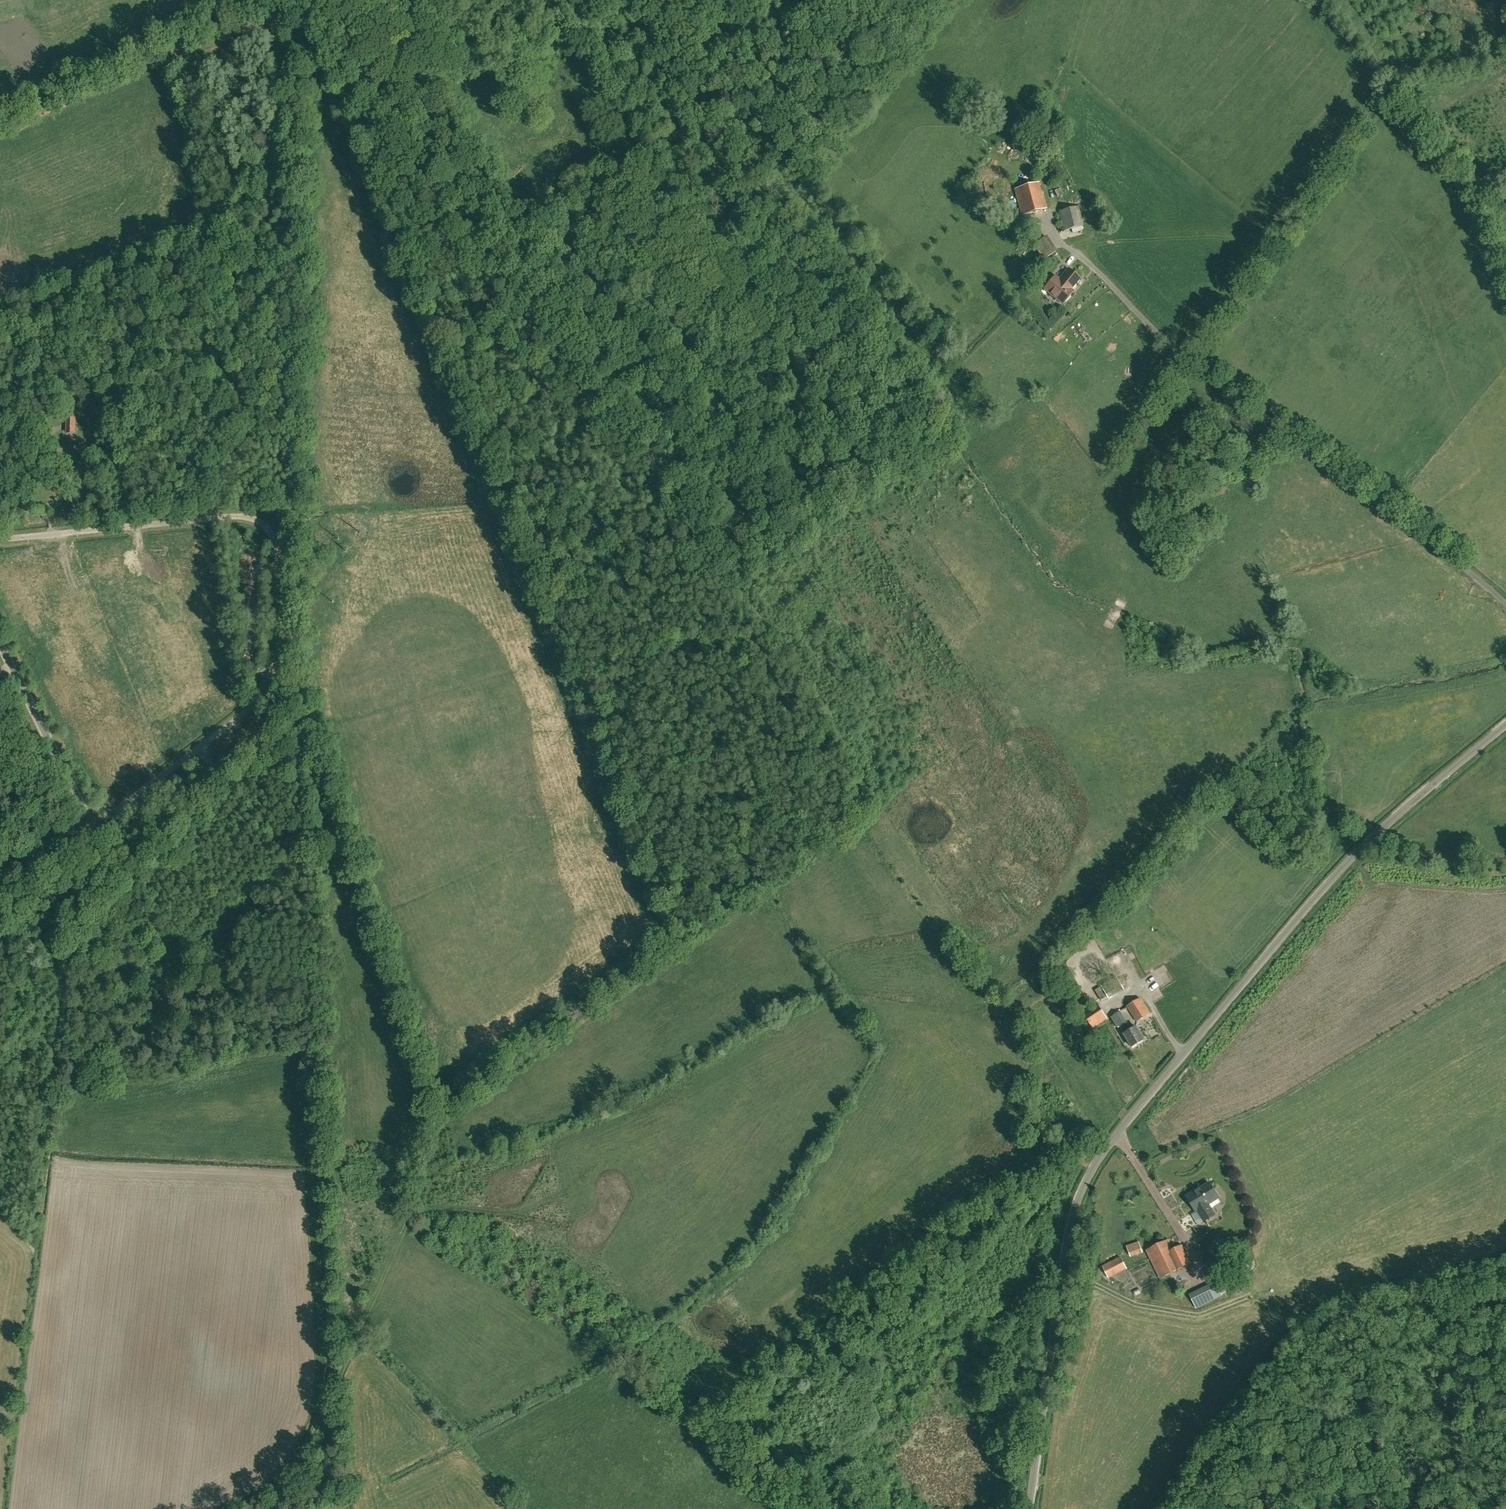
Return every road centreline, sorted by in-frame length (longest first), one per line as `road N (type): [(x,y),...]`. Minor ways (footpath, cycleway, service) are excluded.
road 1 (unclassified): [(1028,1508),(1065,1242),(1090,1171),(1341,868),(1505,724)]

